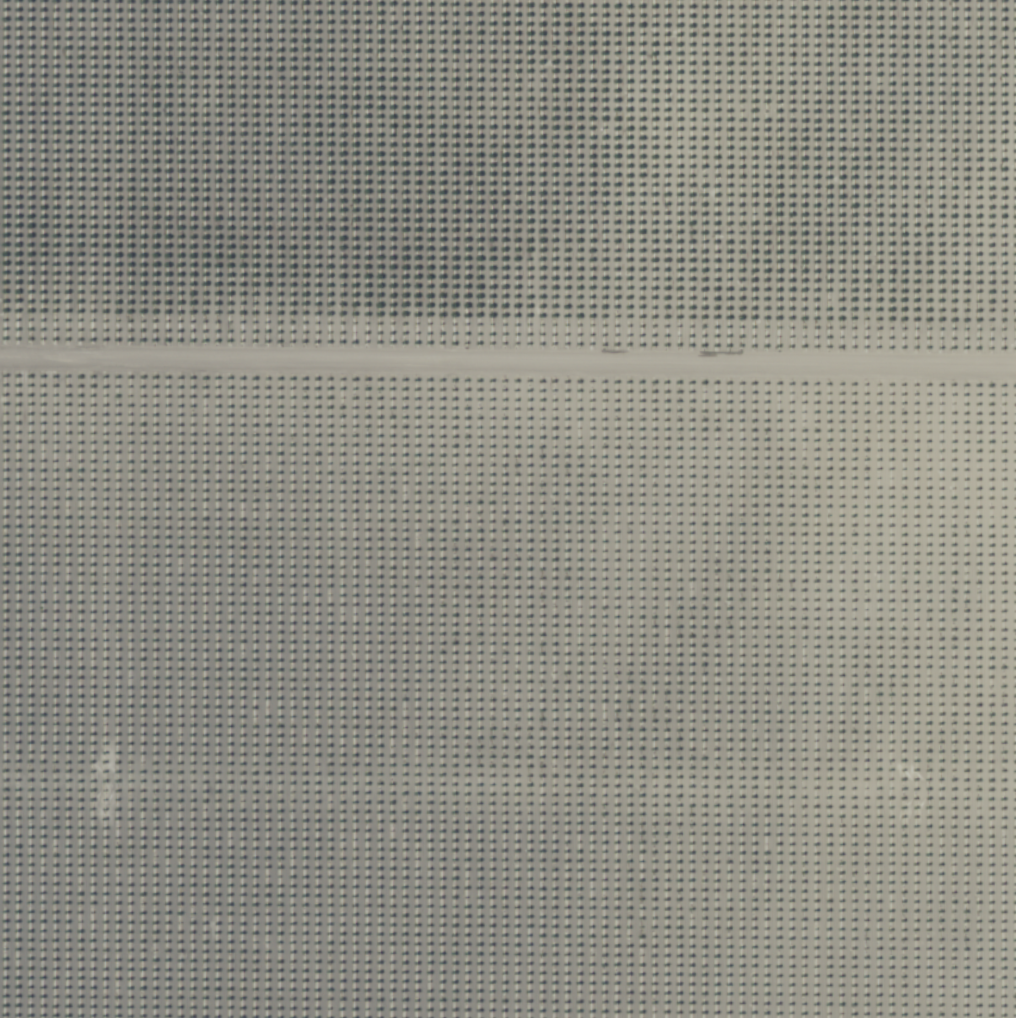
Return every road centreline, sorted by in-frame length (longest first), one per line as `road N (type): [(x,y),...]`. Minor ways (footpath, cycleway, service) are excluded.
road 1 (track): [(1015,356),(0,333)]

